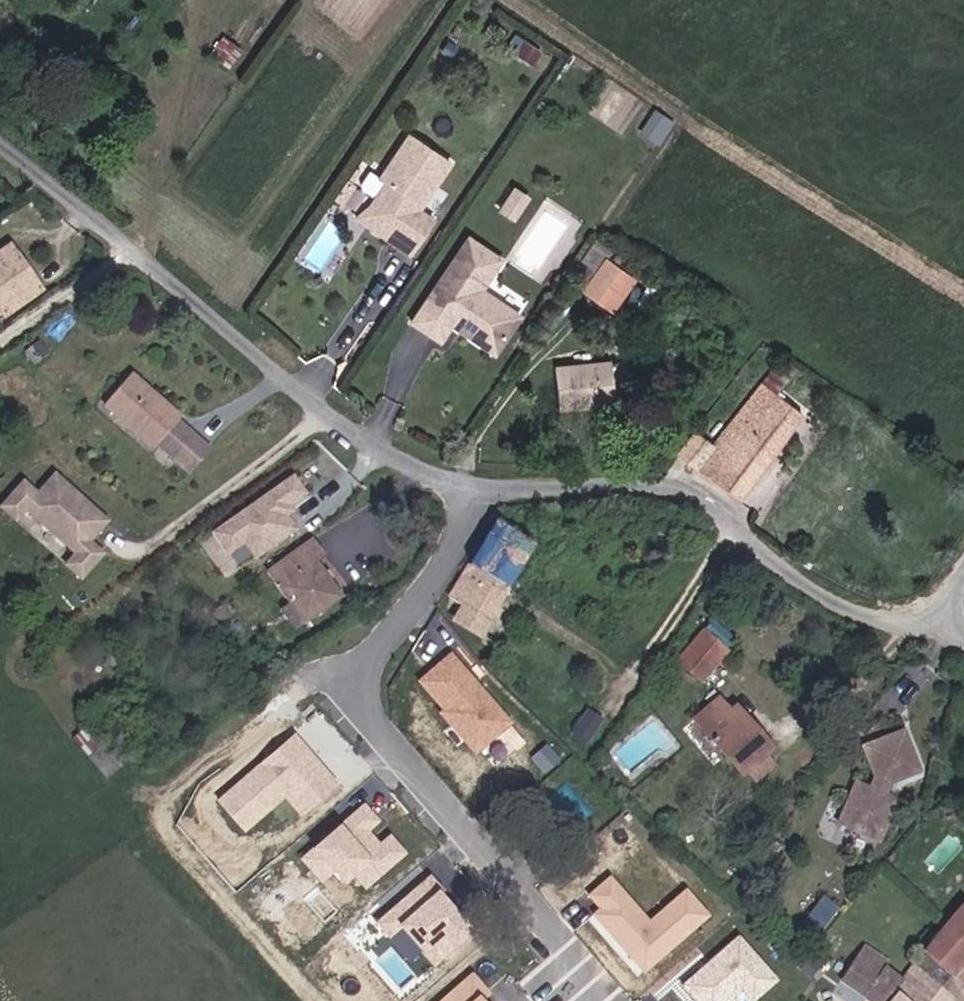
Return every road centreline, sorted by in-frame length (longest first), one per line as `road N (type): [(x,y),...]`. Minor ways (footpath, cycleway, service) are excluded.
road 1 (residential): [(500,485),(340,701),(609,1000)]
road 2 (residential): [(0,145),(345,424),(428,470),(500,485)]
road 3 (residential): [(500,485),(656,484),(708,502),(824,593),(868,617),(913,620),(941,610)]

